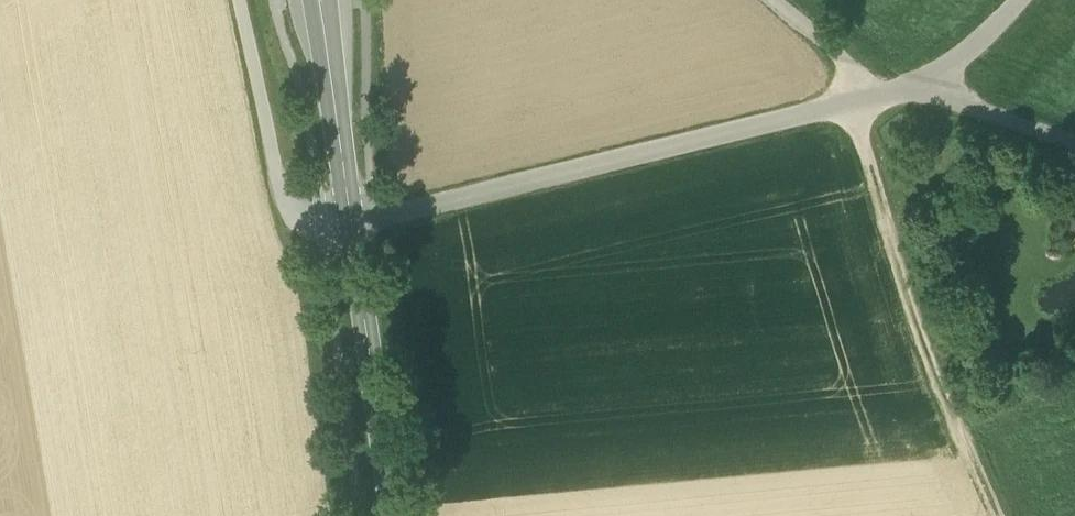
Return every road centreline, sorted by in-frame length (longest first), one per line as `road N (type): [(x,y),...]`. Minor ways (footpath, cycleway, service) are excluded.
road 1 (unclassified): [(911,85),(350,229)]
road 2 (track): [(1001,515),(929,297),(862,135),(857,100)]
road 3 (secondary): [(393,515),(350,229)]
road 4 (track): [(324,230),(286,195),(243,0)]
road 5 (unclassified): [(1074,141),(911,85)]
road 6 (secondary): [(311,0),(342,158)]
road 7 (secondary): [(342,158),(326,0)]
road 8 (unclassified): [(1020,0),(979,45),(911,85)]
road 9 (track): [(778,0),(849,61),(857,100)]

